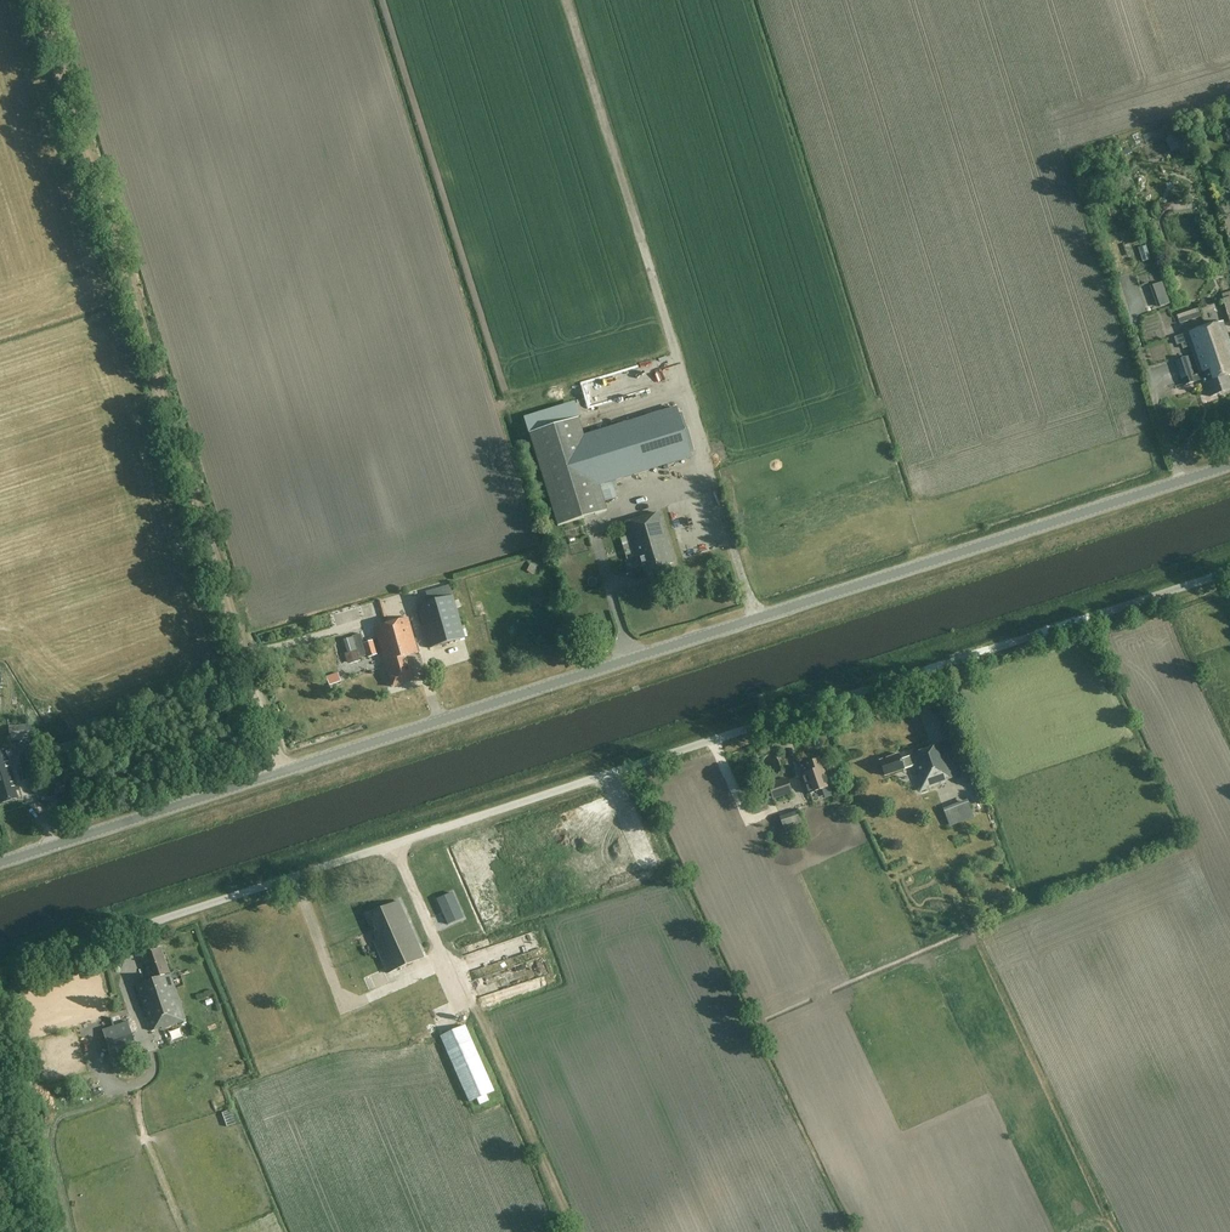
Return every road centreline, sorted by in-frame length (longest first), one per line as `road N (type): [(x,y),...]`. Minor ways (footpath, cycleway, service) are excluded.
road 1 (tertiary): [(0,863),(1229,465)]
road 2 (unclassified): [(13,966),(1229,572)]
road 3 (track): [(280,773),(39,0)]
road 4 (track): [(395,842),(572,1231)]
road 5 (track): [(682,371),(569,0)]

